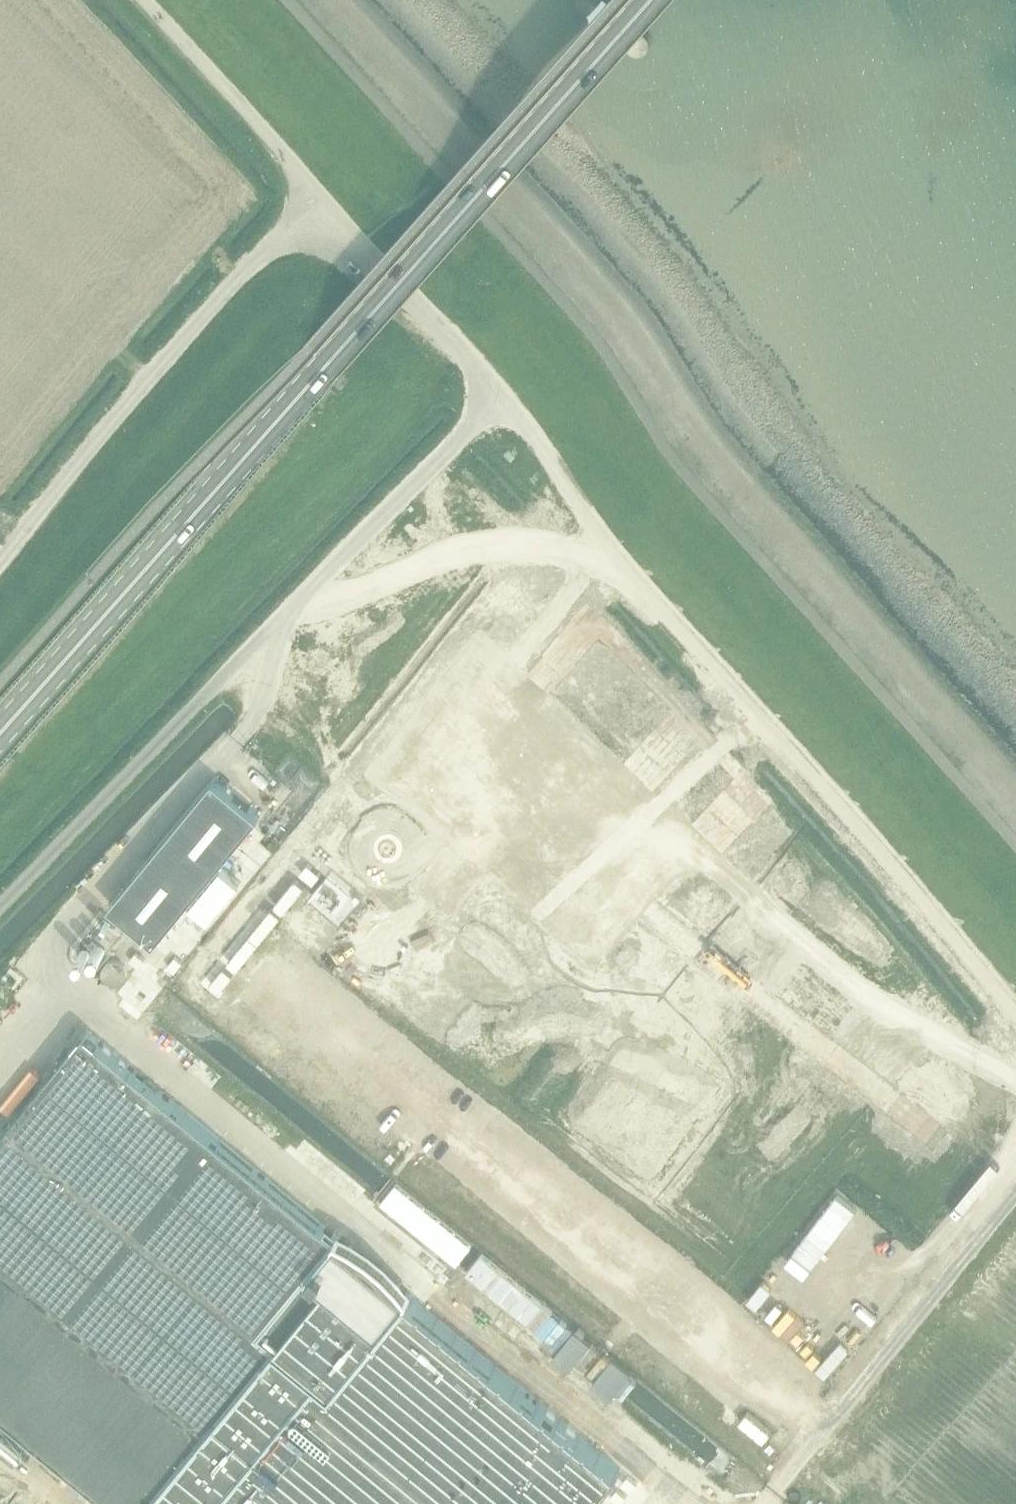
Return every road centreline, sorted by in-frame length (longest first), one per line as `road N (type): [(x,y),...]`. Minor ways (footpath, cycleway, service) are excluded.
road 1 (unclassified): [(1015,1013),(607,541),(500,390),(316,199)]
road 2 (primary): [(0,721),(640,0)]
road 3 (unclassified): [(0,565),(226,293),(316,199)]
road 4 (track): [(759,721),(525,929)]
road 5 (unclassified): [(316,199),(145,0)]

